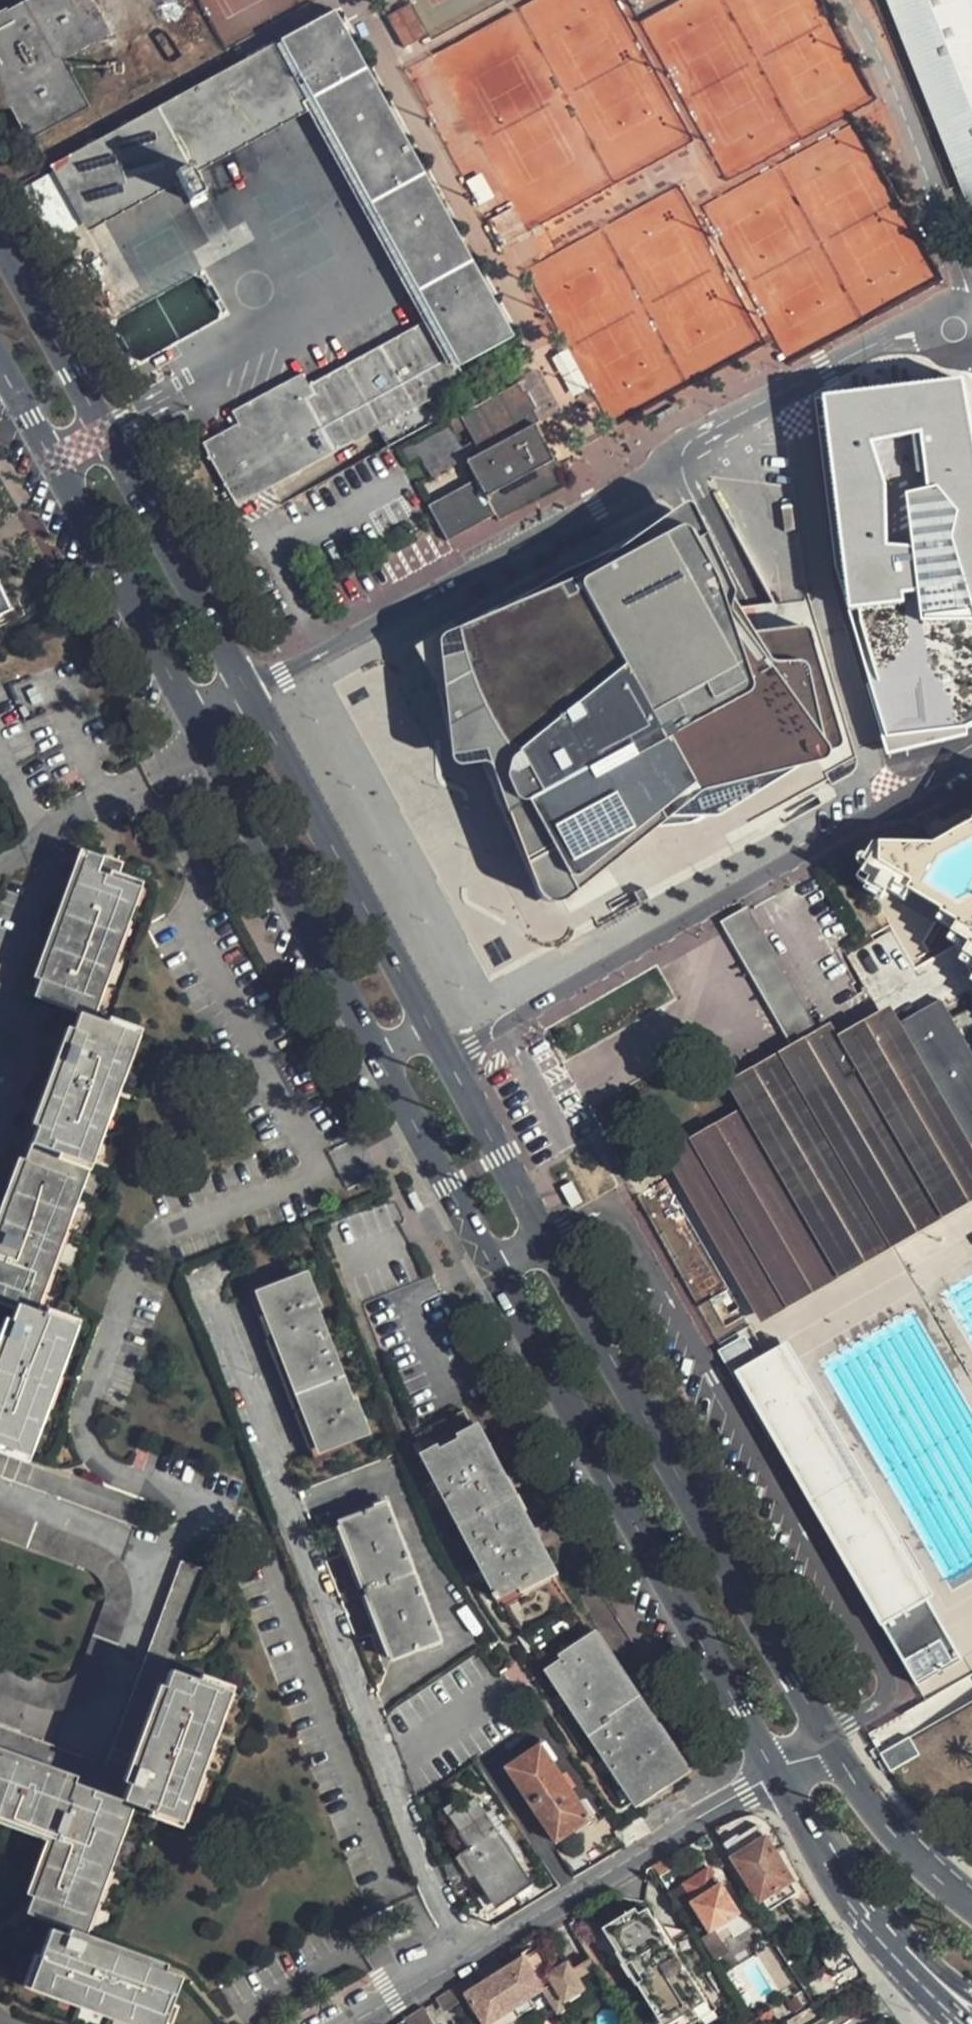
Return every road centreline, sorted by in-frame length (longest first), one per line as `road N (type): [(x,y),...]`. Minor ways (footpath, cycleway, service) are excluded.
road 1 (unclassified): [(970,308),(883,338),(689,441),(679,465),(246,695)]
road 2 (residential): [(206,1275),(431,1881),(471,1950)]
road 3 (unclassified): [(450,1053),(971,757)]
road 4 (tertiary): [(497,1271),(772,1772)]
road 5 (tertiary): [(829,1734),(556,1239)]
road 6 (residential): [(321,1169),(168,1232),(143,1256),(82,1424),(89,1451),(119,1474),(208,1506)]
road 7 (tertiary): [(246,695),(0,248)]
road 8 (residential): [(208,1506),(248,1520),(278,1577),(403,1892),(424,1924)]
road 9 (residential): [(155,779),(201,884),(185,921),(321,1169)]
road 10 (tertiary): [(0,364),(196,723)]
road 11 (tertiary): [(437,1031),(246,695)]
road 12 (tertiary): [(210,748),(383,1062)]
road 13 (residential): [(471,1950),(772,1772)]
road 14 (unclassified): [(852,0),(896,82),(970,308)]
road 15 (tertiary): [(971,1908),(898,1838),(829,1734)]
road 16 (tertiary): [(556,1239),(450,1053)]
road 17 (residential): [(424,1924),(232,2015)]
road 18 (tertiary): [(846,1887),(963,2023)]
road 19 (residential): [(155,779),(0,865)]
road 20 (residential): [(165,1555),(0,1496)]
road 21 (tertiary): [(416,1122),(497,1271)]
road 22 (tertiary): [(846,1887),(971,1998)]
road 23 (residential): [(109,1698),(165,1555)]
road 24 (tertiary): [(772,1772),(846,1887)]

